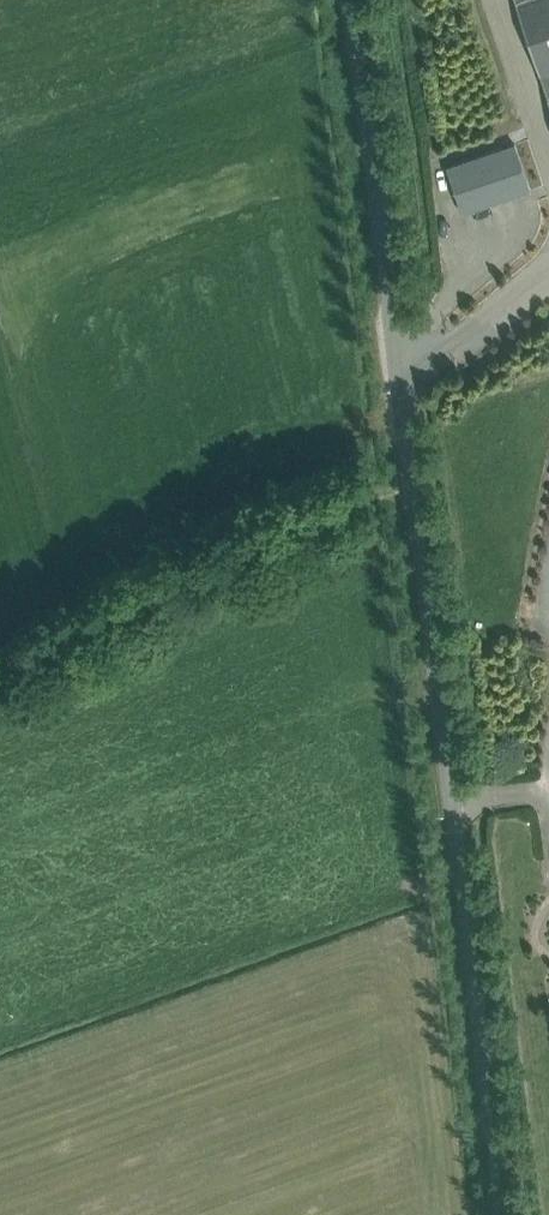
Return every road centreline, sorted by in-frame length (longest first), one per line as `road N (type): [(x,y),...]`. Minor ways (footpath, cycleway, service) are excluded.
road 1 (unclassified): [(504,1214),(347,0)]

